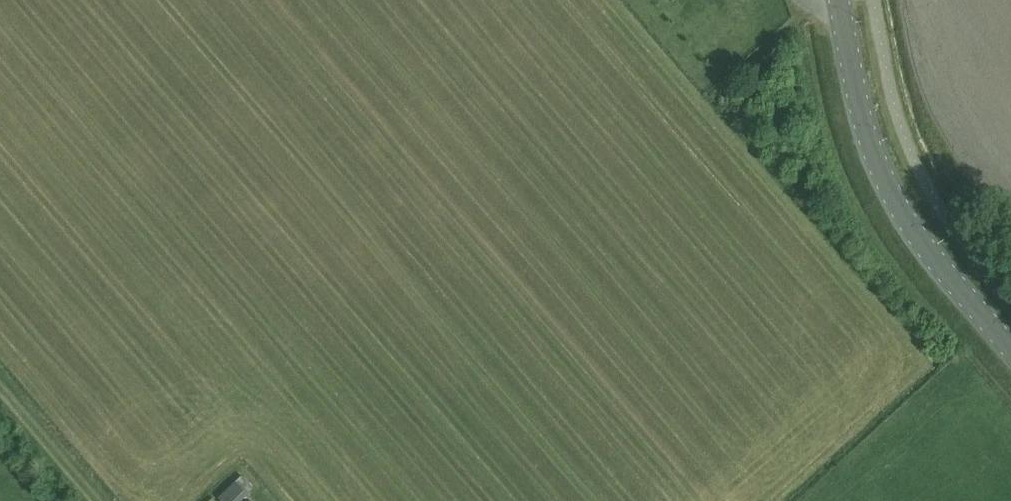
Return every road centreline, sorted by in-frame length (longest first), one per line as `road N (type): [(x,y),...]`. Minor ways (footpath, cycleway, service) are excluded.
road 1 (secondary): [(1010,349),(940,265),(879,169),(841,0)]

